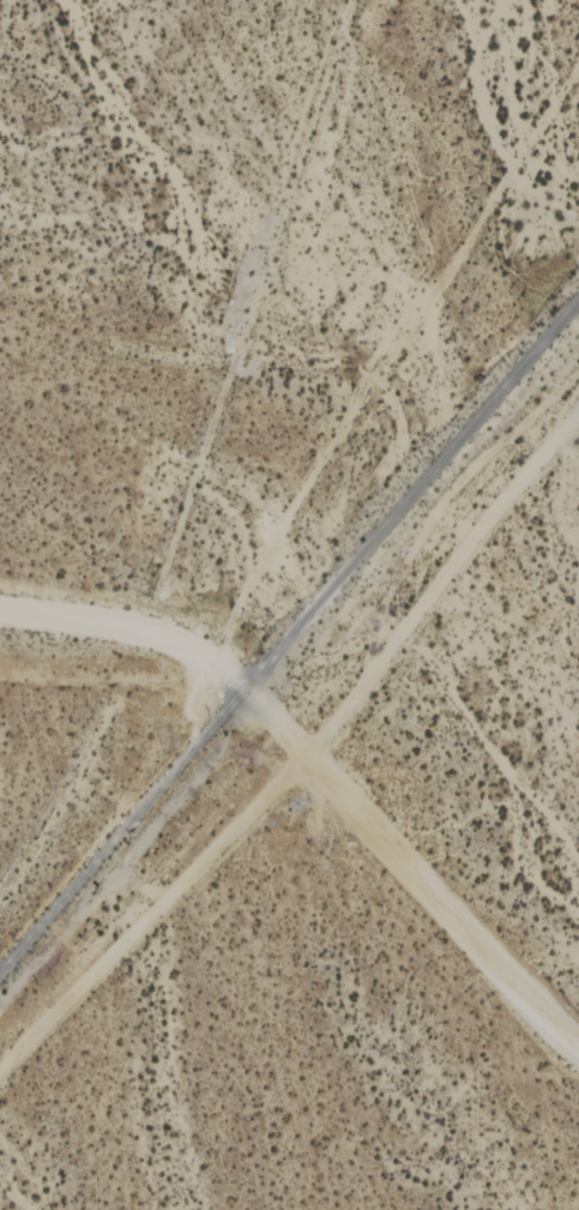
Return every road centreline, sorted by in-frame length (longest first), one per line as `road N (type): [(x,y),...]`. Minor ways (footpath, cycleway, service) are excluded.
road 1 (track): [(0,1065),(307,757),(578,408)]
road 2 (track): [(578,62),(418,314),(374,354),(269,542),(213,664)]
road 3 (track): [(213,664),(578,1048)]
road 4 (track): [(0,614),(141,632),(213,664)]

